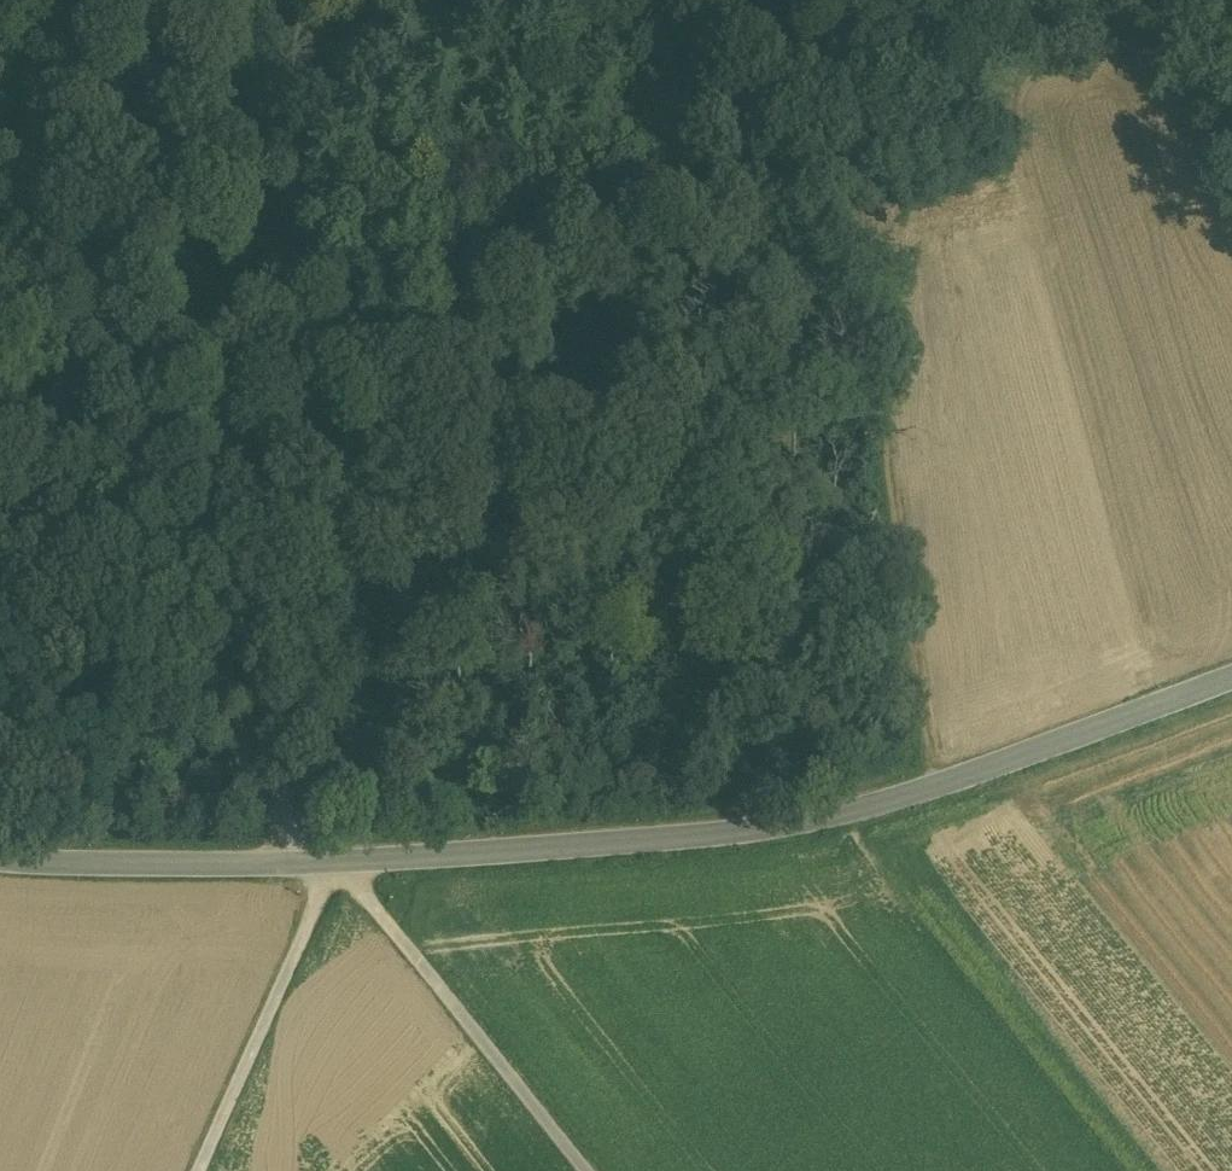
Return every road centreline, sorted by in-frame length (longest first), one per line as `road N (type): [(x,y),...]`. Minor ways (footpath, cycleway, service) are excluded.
road 1 (track): [(935,791),(869,252),(857,212),(829,206),(792,279),(561,504),(630,842)]
road 2 (secondary): [(0,862),(313,865),(745,833),(935,791),(1231,676)]
road 3 (track): [(313,865),(103,392),(28,173),(0,55)]
road 4 (track): [(200,1170),(337,865),(584,1170)]
road 5 (track): [(561,504),(512,514),(418,493),(318,499),(171,532)]
road 6 (track): [(834,0),(843,99),(829,206)]

